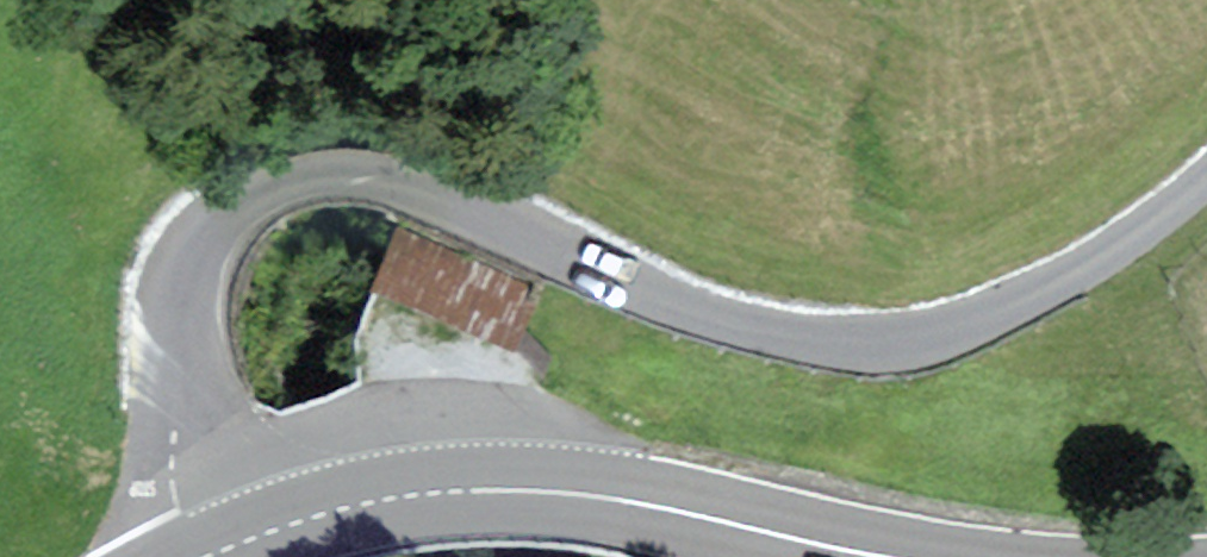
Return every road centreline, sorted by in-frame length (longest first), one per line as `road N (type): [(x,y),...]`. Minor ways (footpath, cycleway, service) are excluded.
road 1 (residential): [(208,556),(176,365),(176,316),(200,236),(247,196),(321,179),(362,183),(702,323),(764,341),(882,350),(1001,317),(1108,265),(1206,186)]
road 2 (primary): [(208,556),(353,506),(470,487),(597,498),(884,556)]

